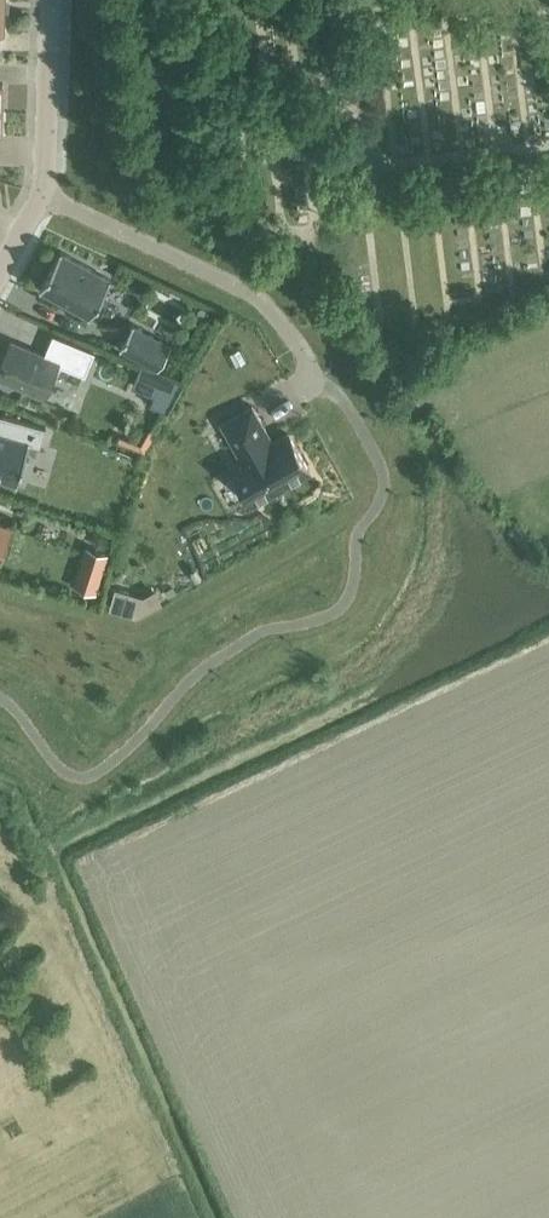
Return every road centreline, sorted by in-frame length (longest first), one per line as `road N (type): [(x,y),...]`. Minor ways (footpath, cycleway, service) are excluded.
road 1 (residential): [(0,270),(46,177),(51,0)]

